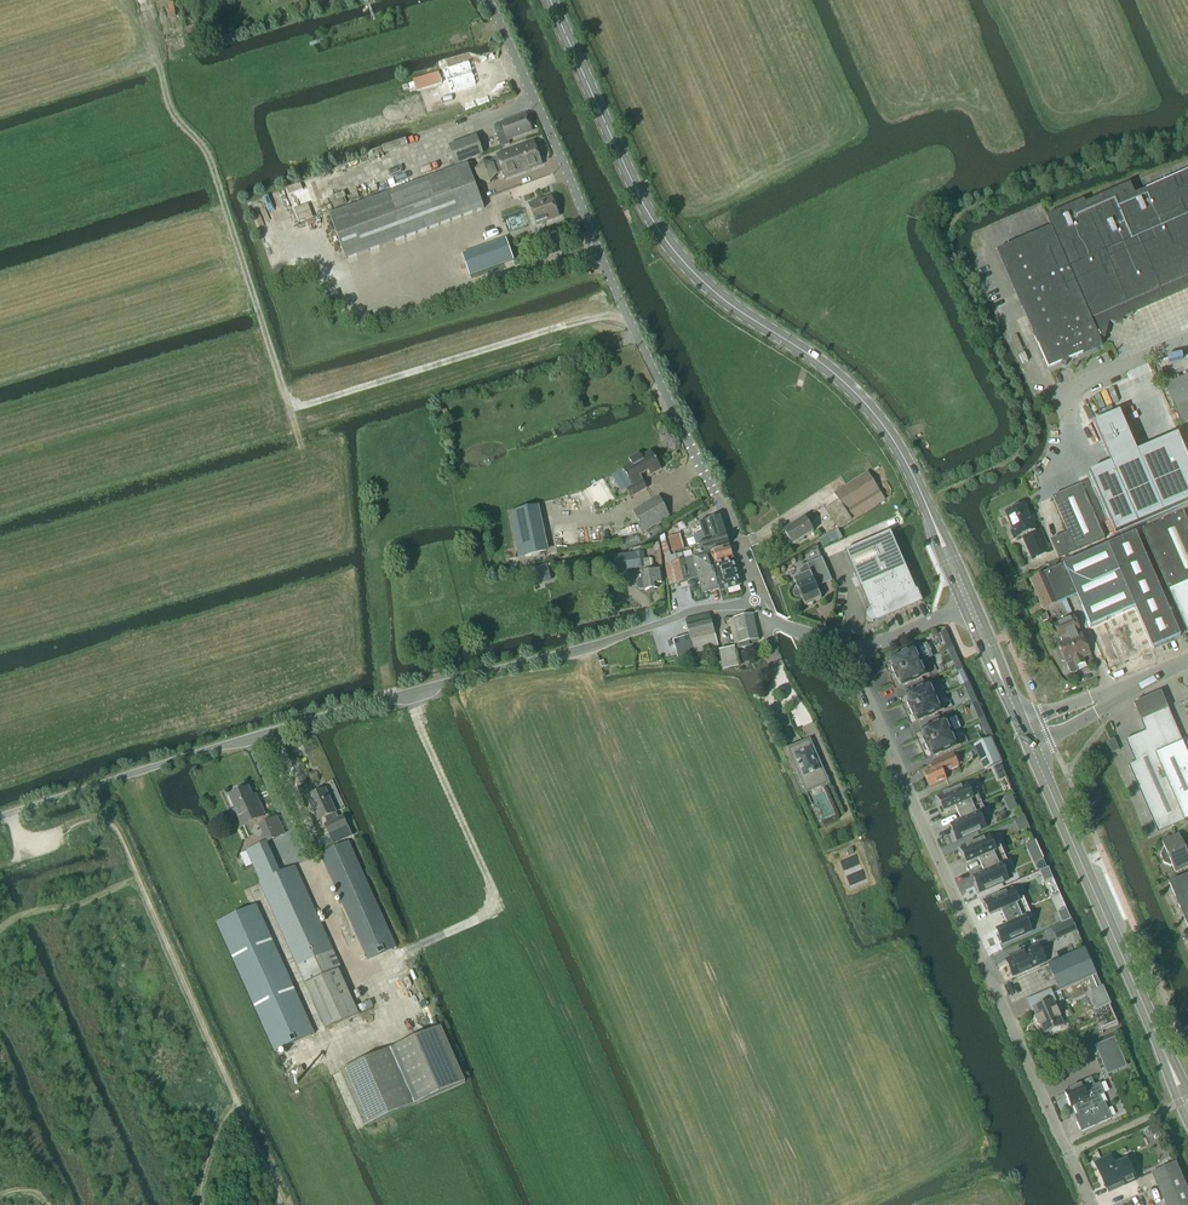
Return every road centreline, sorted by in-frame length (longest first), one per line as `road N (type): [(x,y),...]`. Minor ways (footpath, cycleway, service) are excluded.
road 1 (unclassified): [(0,817),(305,721),(602,643),(709,606),(755,600)]
road 2 (secondary): [(970,605),(898,448),(865,401),(822,363),(728,303),(658,231),(550,0)]
road 3 (unclassified): [(1091,1204),(849,654)]
road 4 (residential): [(733,526),(612,284),(490,0)]
road 5 (secondary): [(1187,1106),(1027,734)]
road 6 (track): [(405,693),(493,891),(487,914),(388,960)]
road 7 (unclassified): [(1061,457),(1067,392),(1187,340)]
road 8 (unclassified): [(1027,734),(1187,663)]
road 9 (secondary): [(1027,734),(970,605)]
road 10 (unclassified): [(970,605),(849,654)]

